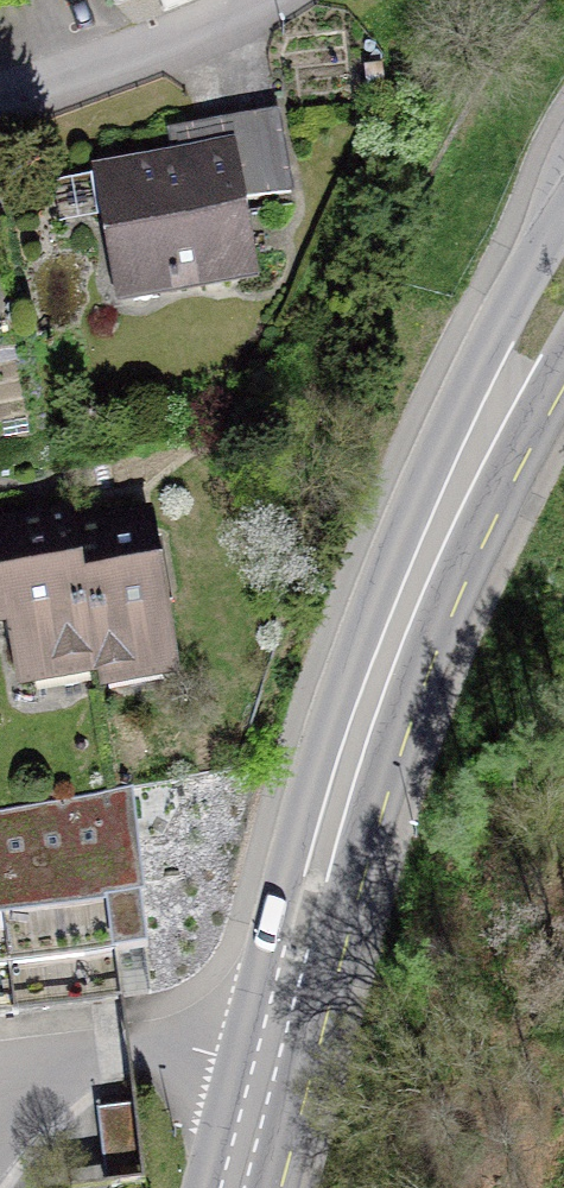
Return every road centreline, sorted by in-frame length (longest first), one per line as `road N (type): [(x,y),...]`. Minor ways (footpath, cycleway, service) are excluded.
road 1 (secondary): [(235,1187),(339,795),(384,654),(455,484)]
road 2 (secondary): [(563,218),(493,338),(455,484)]
road 3 (residential): [(259,0),(214,26),(0,87)]
road 4 (secondary): [(455,484),(563,346)]

